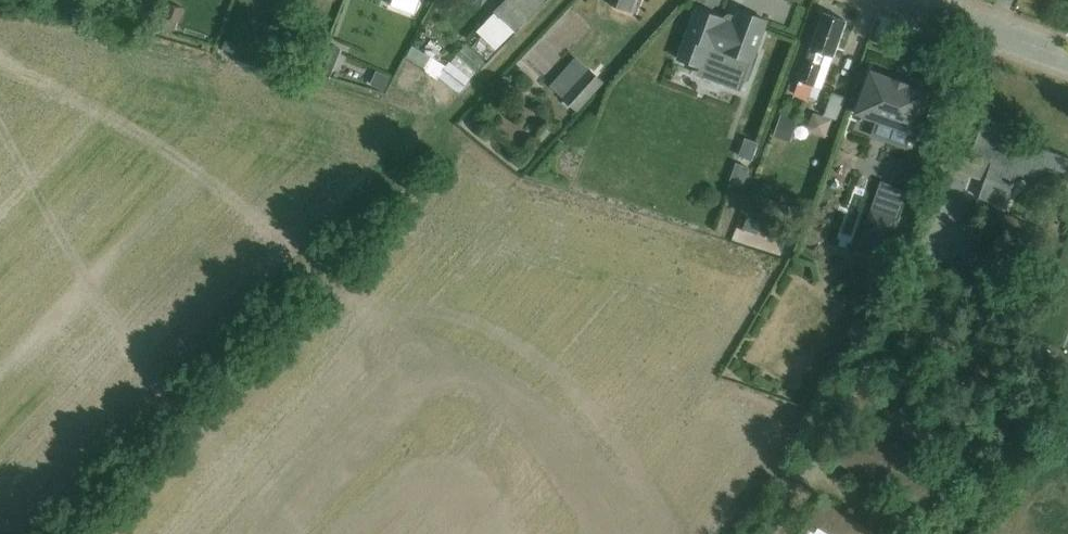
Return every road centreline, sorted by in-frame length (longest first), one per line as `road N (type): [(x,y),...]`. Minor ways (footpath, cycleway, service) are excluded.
road 1 (track): [(60,533),(562,0)]
road 2 (tertiary): [(974,25),(886,293),(728,533)]

